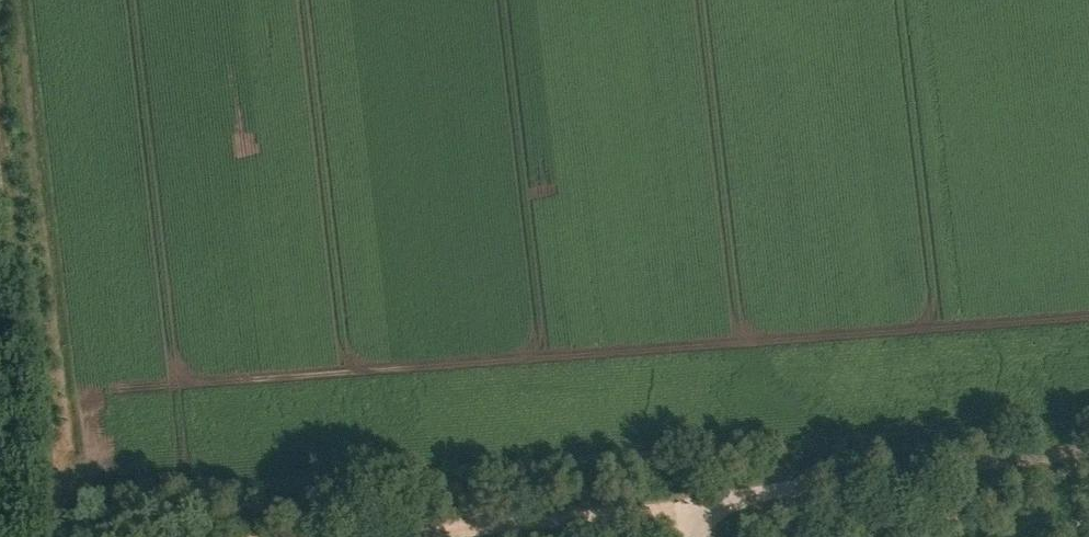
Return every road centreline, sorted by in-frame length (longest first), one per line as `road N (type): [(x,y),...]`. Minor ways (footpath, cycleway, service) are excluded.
road 1 (unclassified): [(694,536),(690,505),(1088,456)]
road 2 (track): [(316,536),(690,505)]
road 3 (track): [(43,536),(0,171)]

